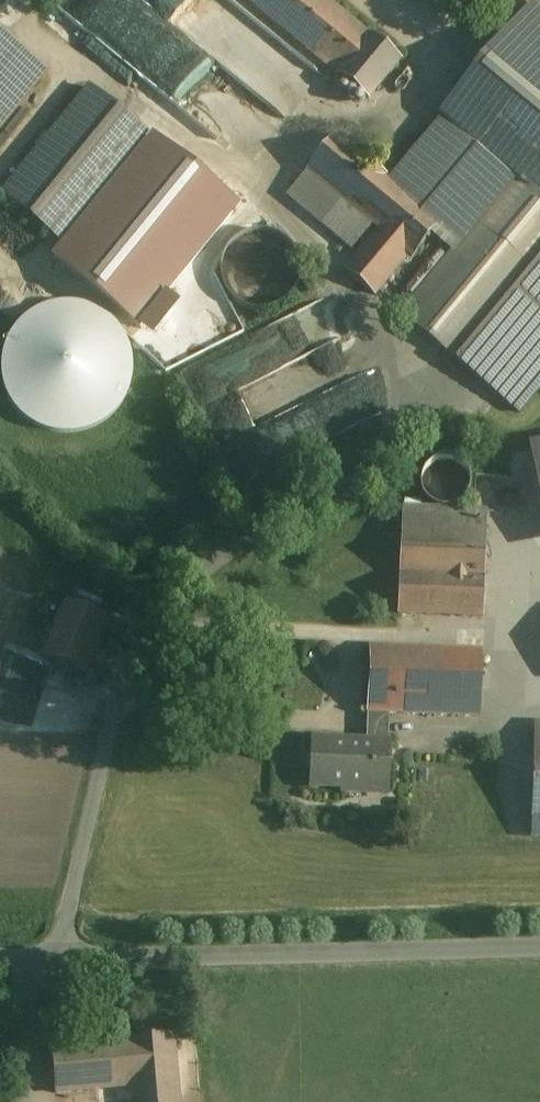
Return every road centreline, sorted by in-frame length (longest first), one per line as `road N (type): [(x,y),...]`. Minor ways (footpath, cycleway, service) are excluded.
road 1 (unclassified): [(0,960),(539,948)]

